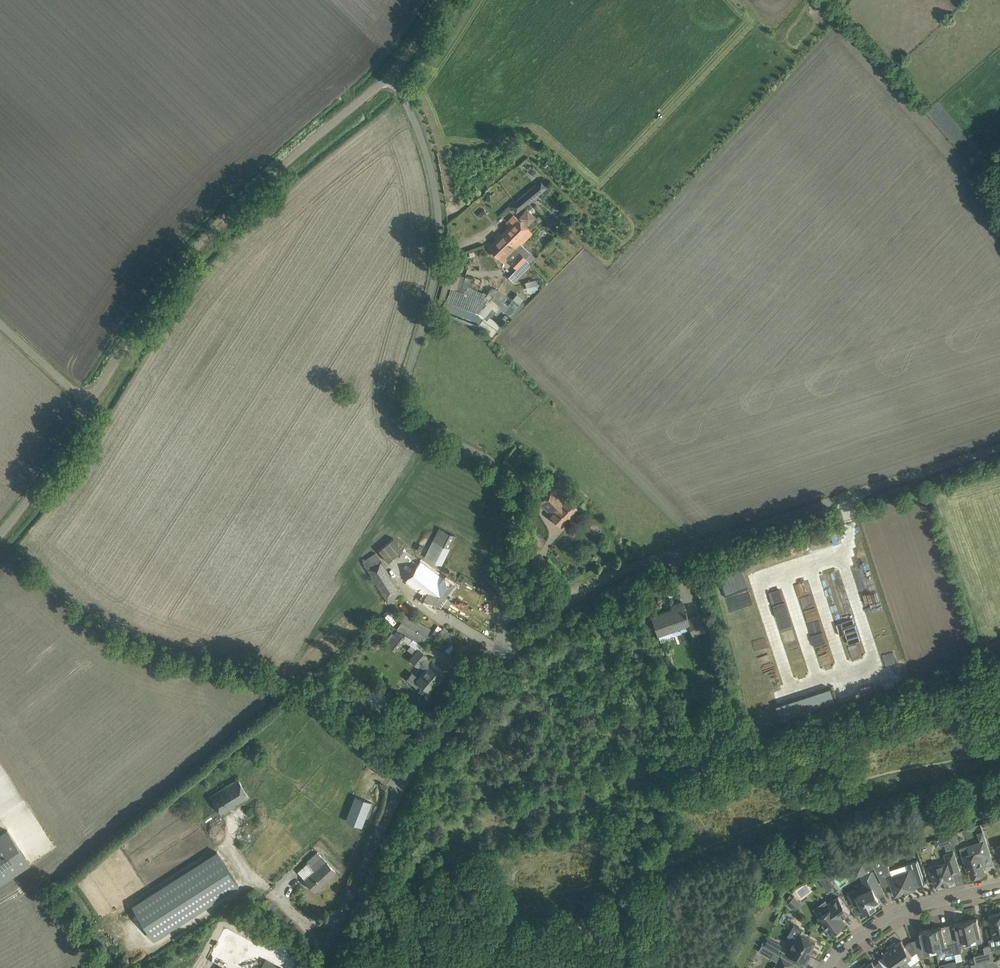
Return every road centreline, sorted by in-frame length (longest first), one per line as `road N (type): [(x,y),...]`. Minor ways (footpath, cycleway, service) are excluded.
road 1 (unclassified): [(508,657),(499,558),(524,492),(514,473),(402,405),(436,261),(439,215),(428,156),(396,72)]
road 2 (unclassified): [(508,657),(562,605),(629,565),(999,449)]
road 3 (unclassified): [(83,404),(237,213),(396,72)]
road 4 (unclassified): [(315,967),(414,762),(508,657)]
road 5 (residential): [(999,883),(897,912),(826,967)]
road 6 (unclassified): [(0,539),(44,479),(83,404)]

